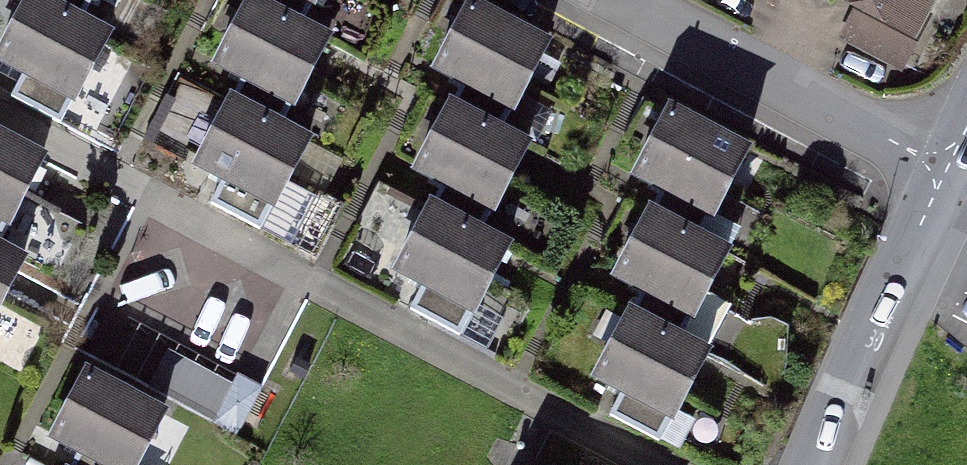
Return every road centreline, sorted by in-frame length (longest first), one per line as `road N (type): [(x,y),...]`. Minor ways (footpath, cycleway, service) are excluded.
road 1 (residential): [(943,166),(621,0)]
road 2 (residential): [(814,464),(943,166)]

